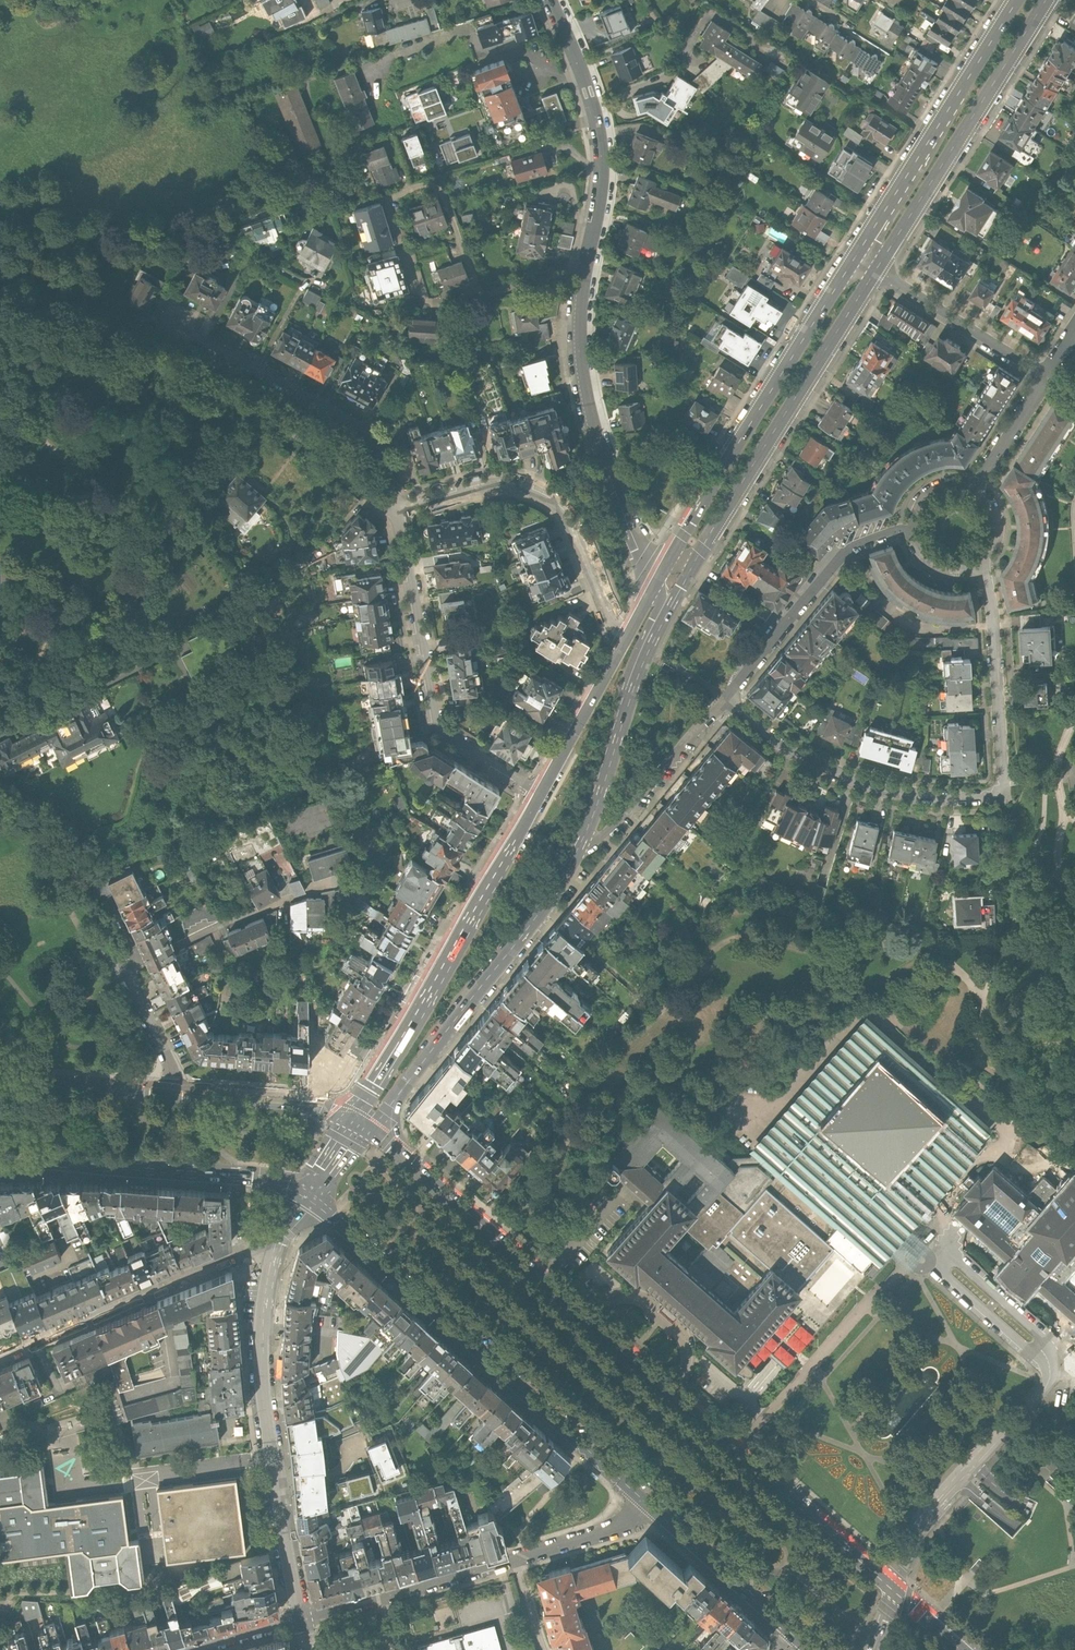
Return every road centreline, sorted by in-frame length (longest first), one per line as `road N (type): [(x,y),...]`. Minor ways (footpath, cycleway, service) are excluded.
road 1 (primary): [(893,1586),(481,1222),(359,1126)]
road 2 (tertiary): [(658,578),(623,515),(591,405),(580,344),(600,186),(598,135),(549,0)]
road 3 (residential): [(727,700),(822,769),(883,791),(943,801),(1001,797),(991,613),(980,558)]
road 4 (primary): [(305,1198),(648,1503)]
road 5 (primary): [(659,623),(875,271)]
road 6 (tertiary): [(283,1228),(269,1280),(264,1372),(300,1619)]
road 7 (primary): [(539,794),(373,1083),(359,1126)]
road 8 (primary): [(854,260),(658,578)]
road 9 (residential): [(300,1619),(622,1525),(648,1503)]
road 10 (primary): [(359,1126),(390,1105),(535,921),(574,855)]
road 11 (residential): [(539,794),(435,730),(398,515)]
road 12 (primary): [(875,271),(1047,0)]
road 13 (residential): [(398,515),(494,488),(546,501),(571,532),(620,650)]
road 14 (residential): [(283,1228),(0,1358)]
road 15 (primary): [(0,1163),(253,1177),(305,1198)]
road 16 (residential): [(398,515),(375,437),(178,323)]
road 17 (primary): [(1018,0),(854,260)]
road 18 (track): [(47,614),(65,618),(87,577),(101,534),(100,507),(47,440),(0,402)]
road 19 (residential): [(727,700),(847,551),(912,529)]
road 20 (primary): [(574,855),(659,623)]
road 21 (residential): [(574,855),(604,838),(727,700)]
road 22 (residential): [(875,271),(1049,373)]
road 23 (primary): [(648,1503),(791,1632)]
road 24 (primary): [(359,1126),(326,1109),(175,1094)]
road 25 (primary): [(175,1094),(0,1088)]
road 26 (track): [(101,534),(123,516),(137,435),(192,438)]
road 27 (primary): [(620,650),(539,794)]
road 28 (residential): [(973,492),(1049,373)]
road 29 (residential): [(126,972),(175,1074),(175,1094)]

